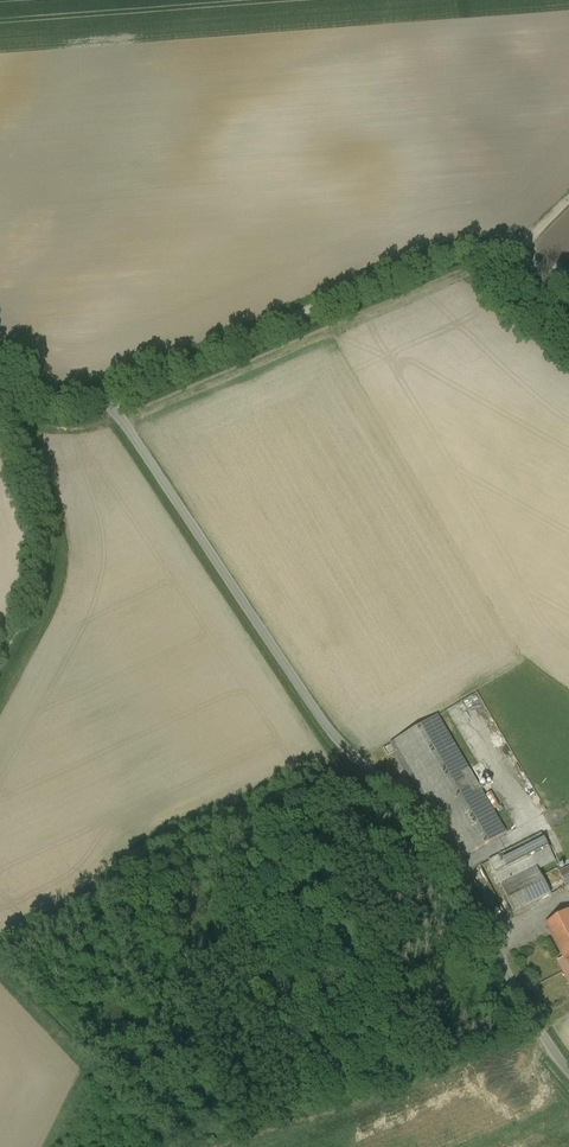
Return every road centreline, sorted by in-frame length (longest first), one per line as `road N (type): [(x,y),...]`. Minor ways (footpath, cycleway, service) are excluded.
road 1 (unclassified): [(0,372),(42,398),(100,396),(115,410),(328,734),(355,765),(394,786),(427,828),(568,1082)]
road 2 (track): [(568,274),(458,247),(100,396)]

